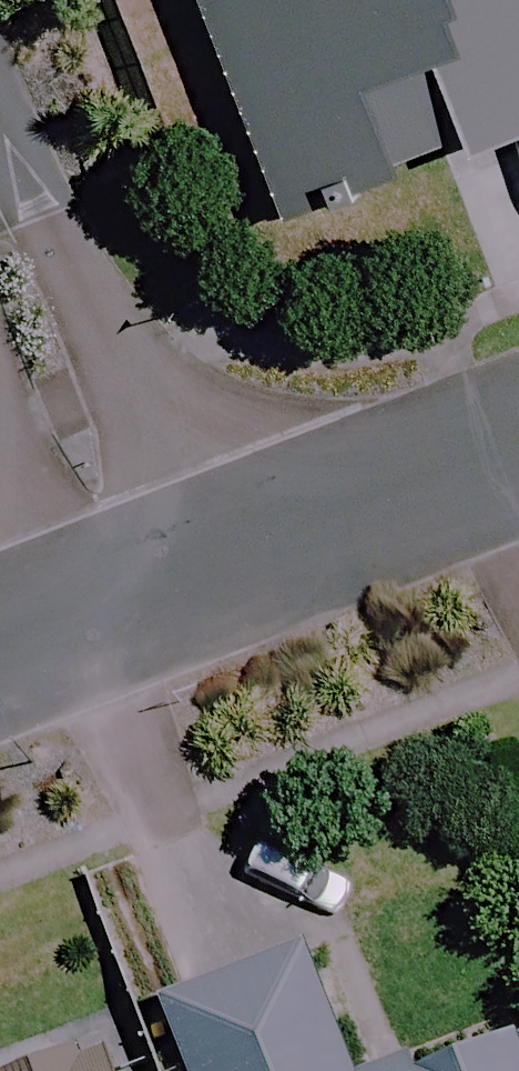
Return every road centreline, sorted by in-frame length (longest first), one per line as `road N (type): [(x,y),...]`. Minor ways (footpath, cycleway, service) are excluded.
road 1 (residential): [(147,595),(518,451)]
road 2 (residential): [(147,595),(0,244)]
road 3 (residential): [(0,653),(147,595)]

